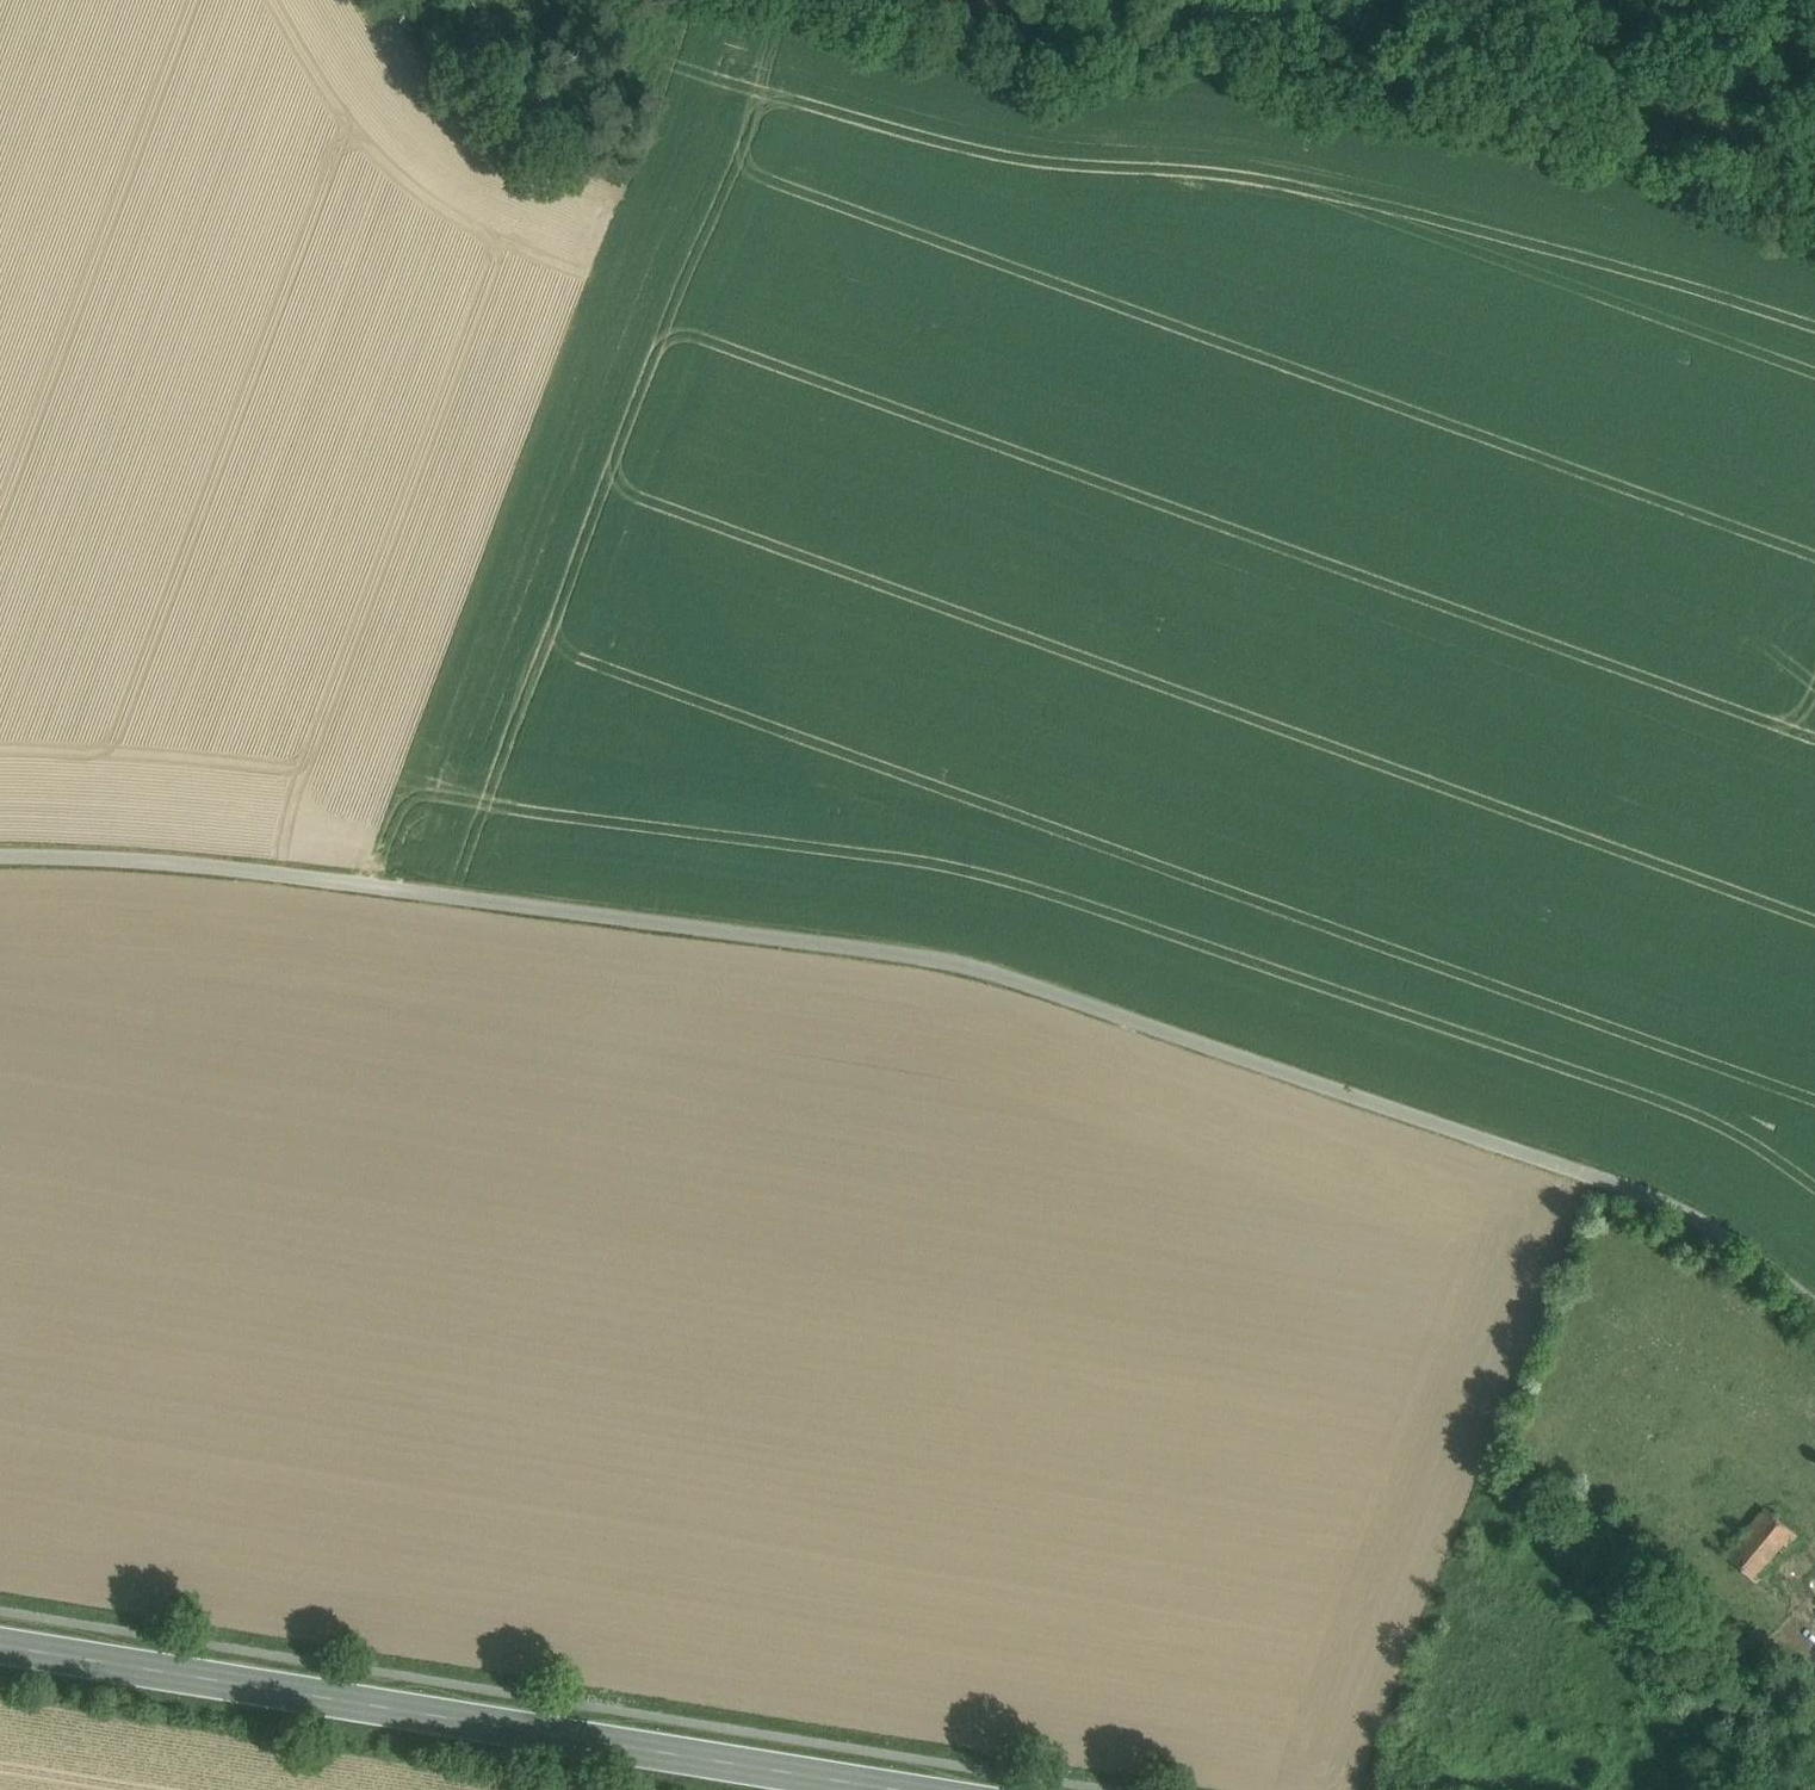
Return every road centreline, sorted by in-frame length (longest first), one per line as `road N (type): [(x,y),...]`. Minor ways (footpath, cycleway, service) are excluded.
road 1 (unclassified): [(1814,1307),(1726,1237),(1650,1198),(963,961),(222,865),(0,856)]
road 2 (secondary): [(888,1789),(0,1647)]

